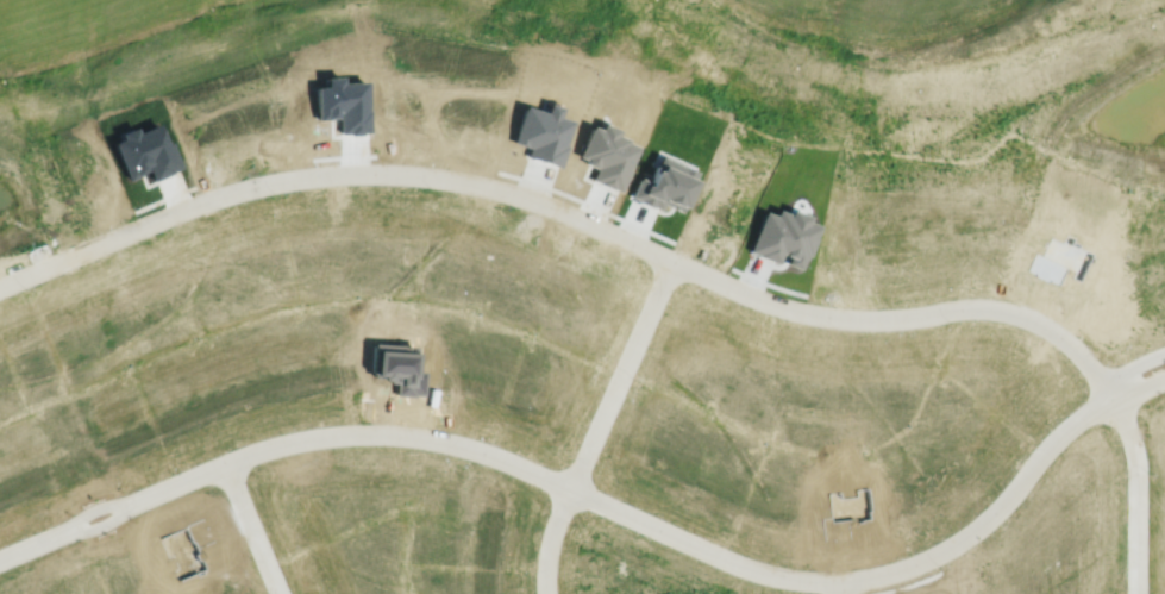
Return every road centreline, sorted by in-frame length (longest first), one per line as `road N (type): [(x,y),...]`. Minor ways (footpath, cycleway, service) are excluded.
road 1 (residential): [(1116,398),(1064,430),(990,517),(959,540),(906,568),(843,581),(752,569),(483,451),(376,433),(271,446),(0,559)]
road 2 (residential): [(0,283),(287,177),(455,177),(552,204),(823,317),(871,320),(994,306),(1023,312),(1078,349),(1116,398)]
road 3 (residential): [(671,257),(553,537),(547,593)]
road 4 (residential): [(1116,398),(1136,462),(1138,593)]
road 5 (residential): [(227,463),(282,593)]

